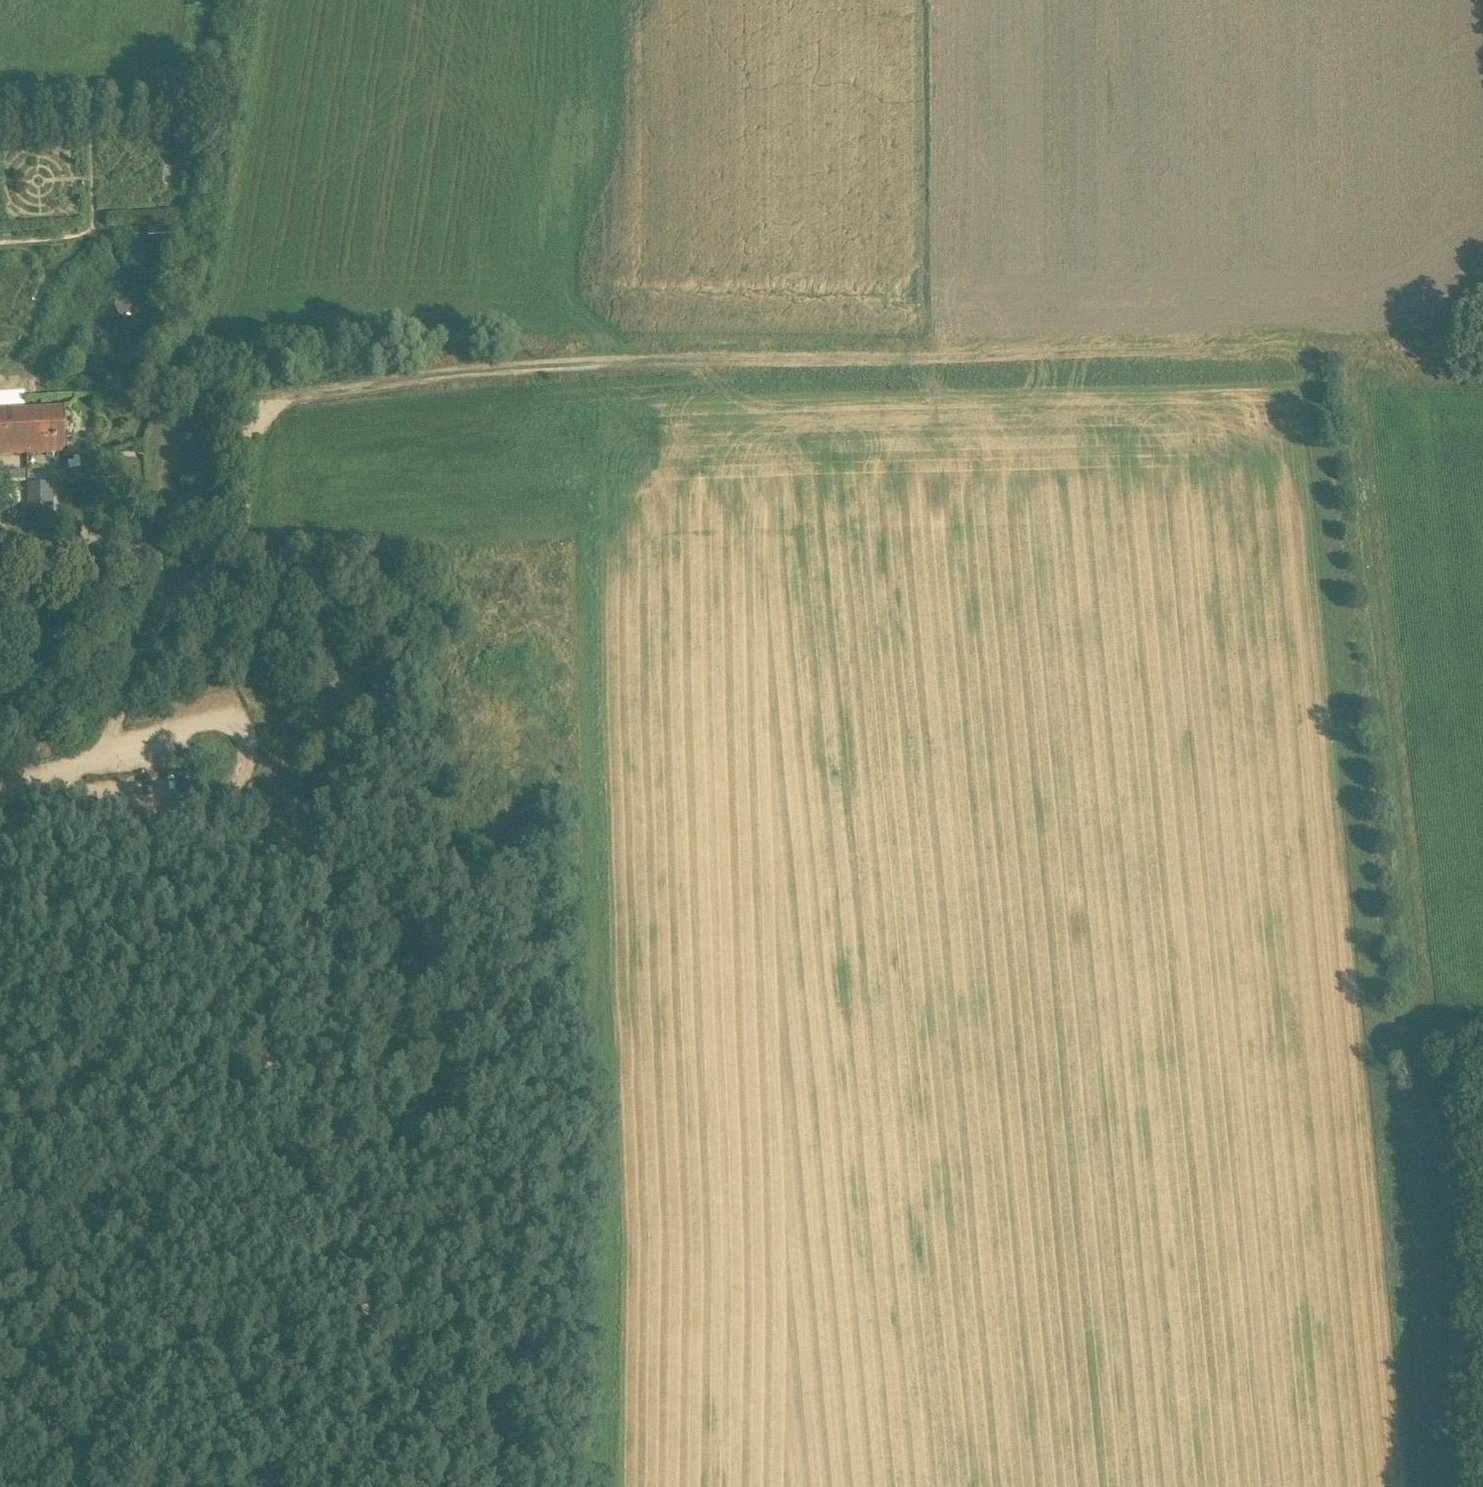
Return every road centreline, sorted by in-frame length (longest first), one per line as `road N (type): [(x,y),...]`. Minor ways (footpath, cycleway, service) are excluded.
road 1 (track): [(83,755),(103,733),(147,644),(160,453),(192,416),(218,404),(564,367),(1284,351),(1482,366)]
road 2 (track): [(449,1486),(369,1324),(327,1189),(158,883),(92,820),(0,793)]

